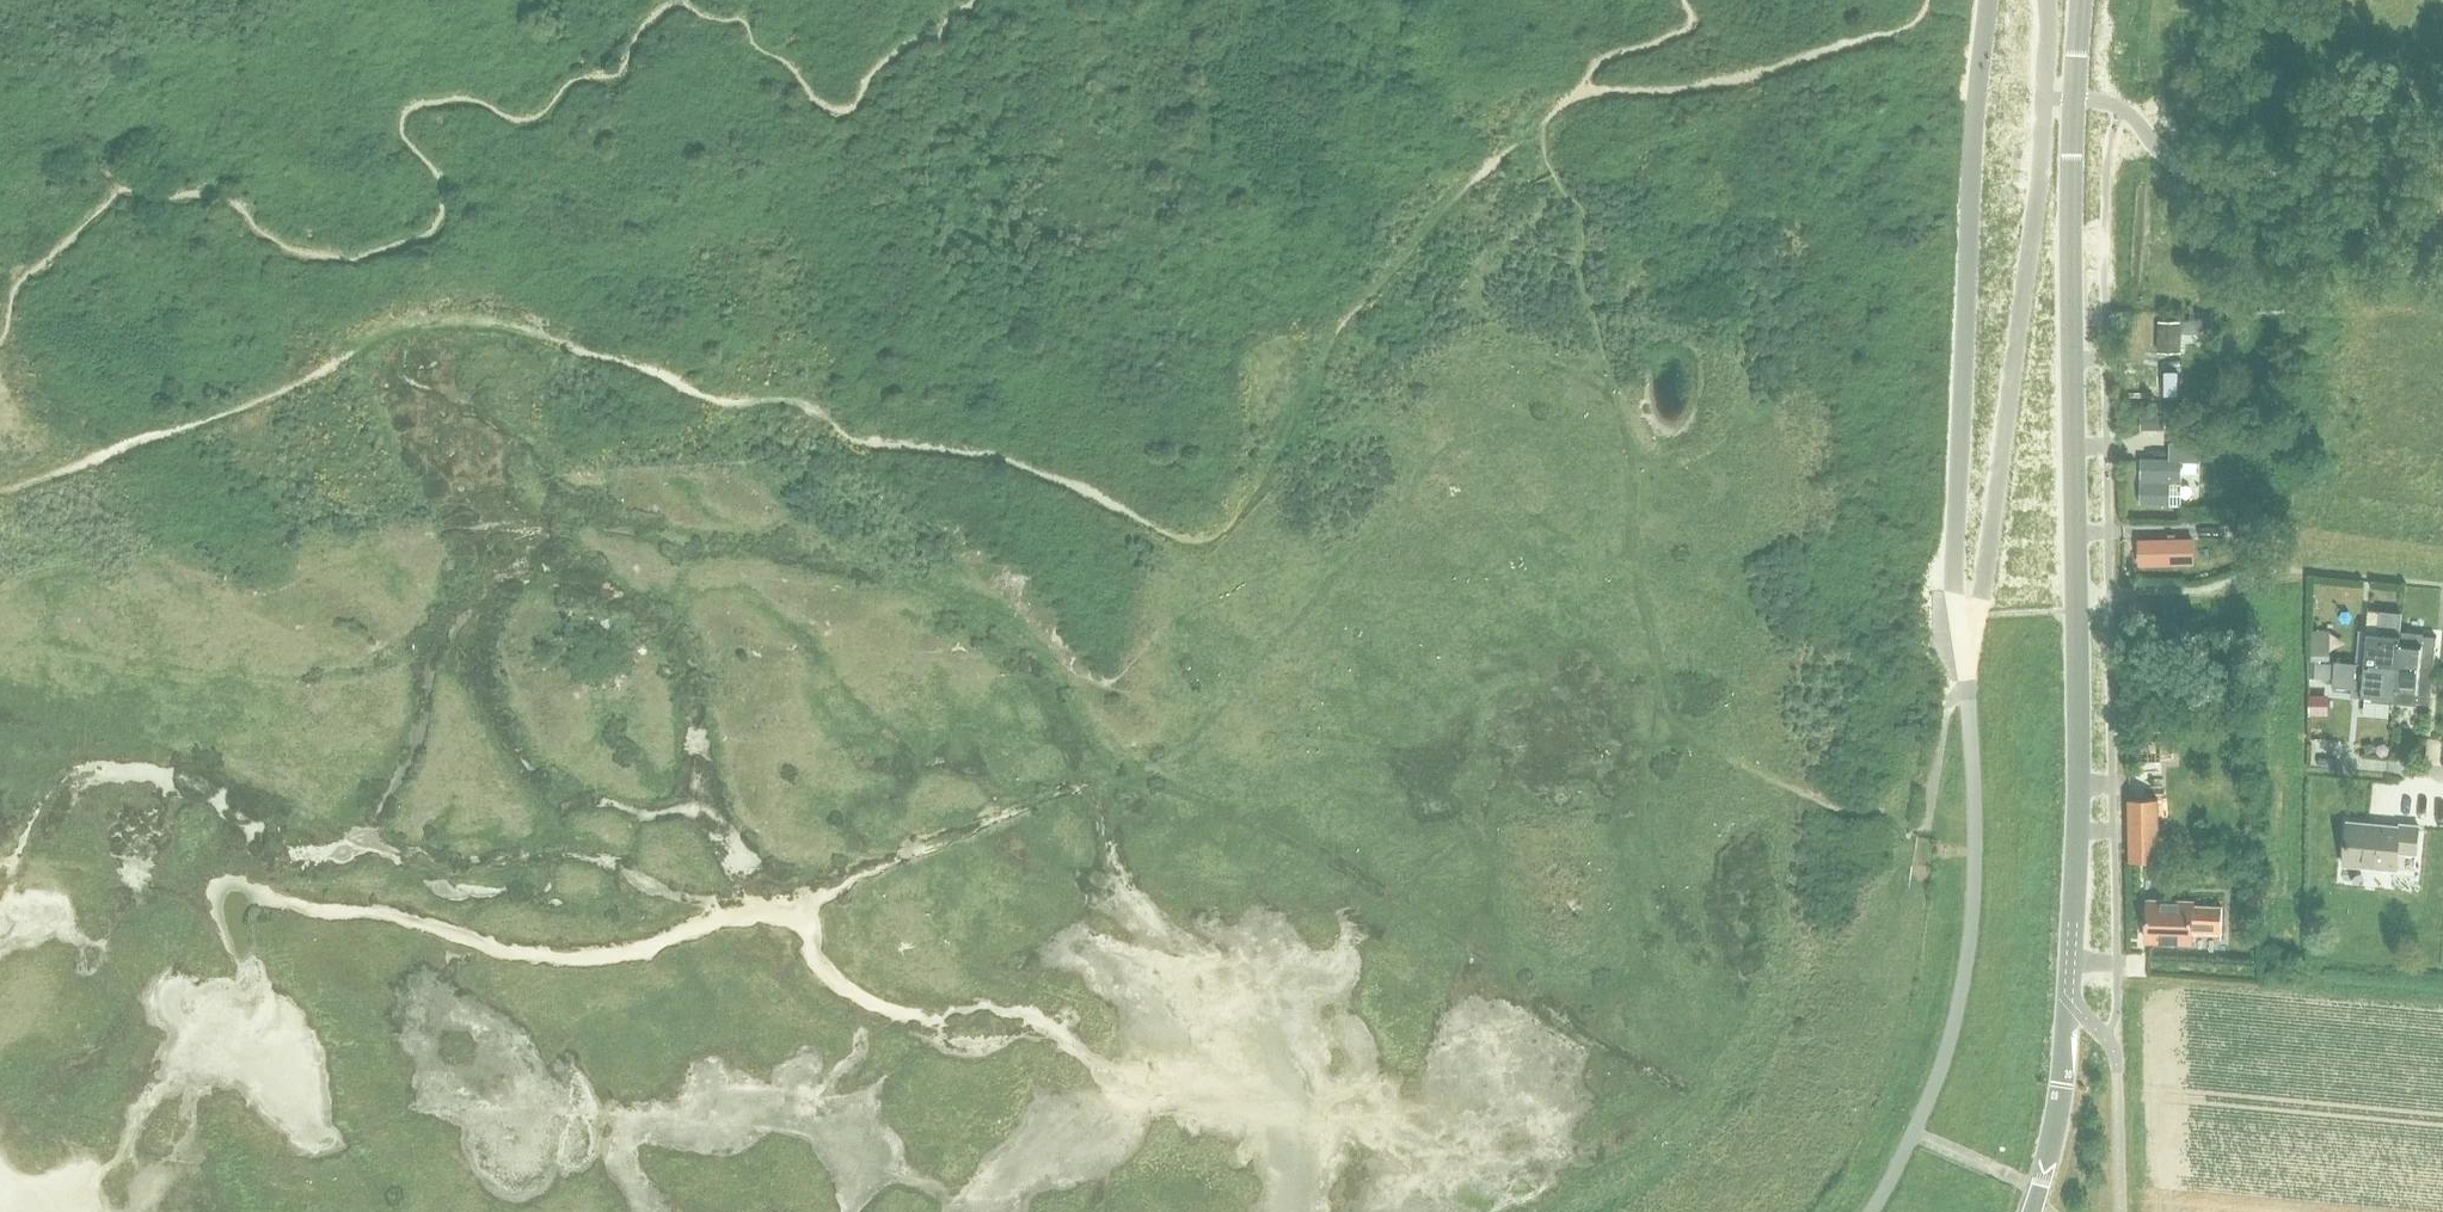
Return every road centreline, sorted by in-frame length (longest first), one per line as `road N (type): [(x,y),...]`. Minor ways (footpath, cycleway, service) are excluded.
road 1 (tertiary): [(2016,1211),(2072,994),(2083,764),(2071,230),(2082,0)]

